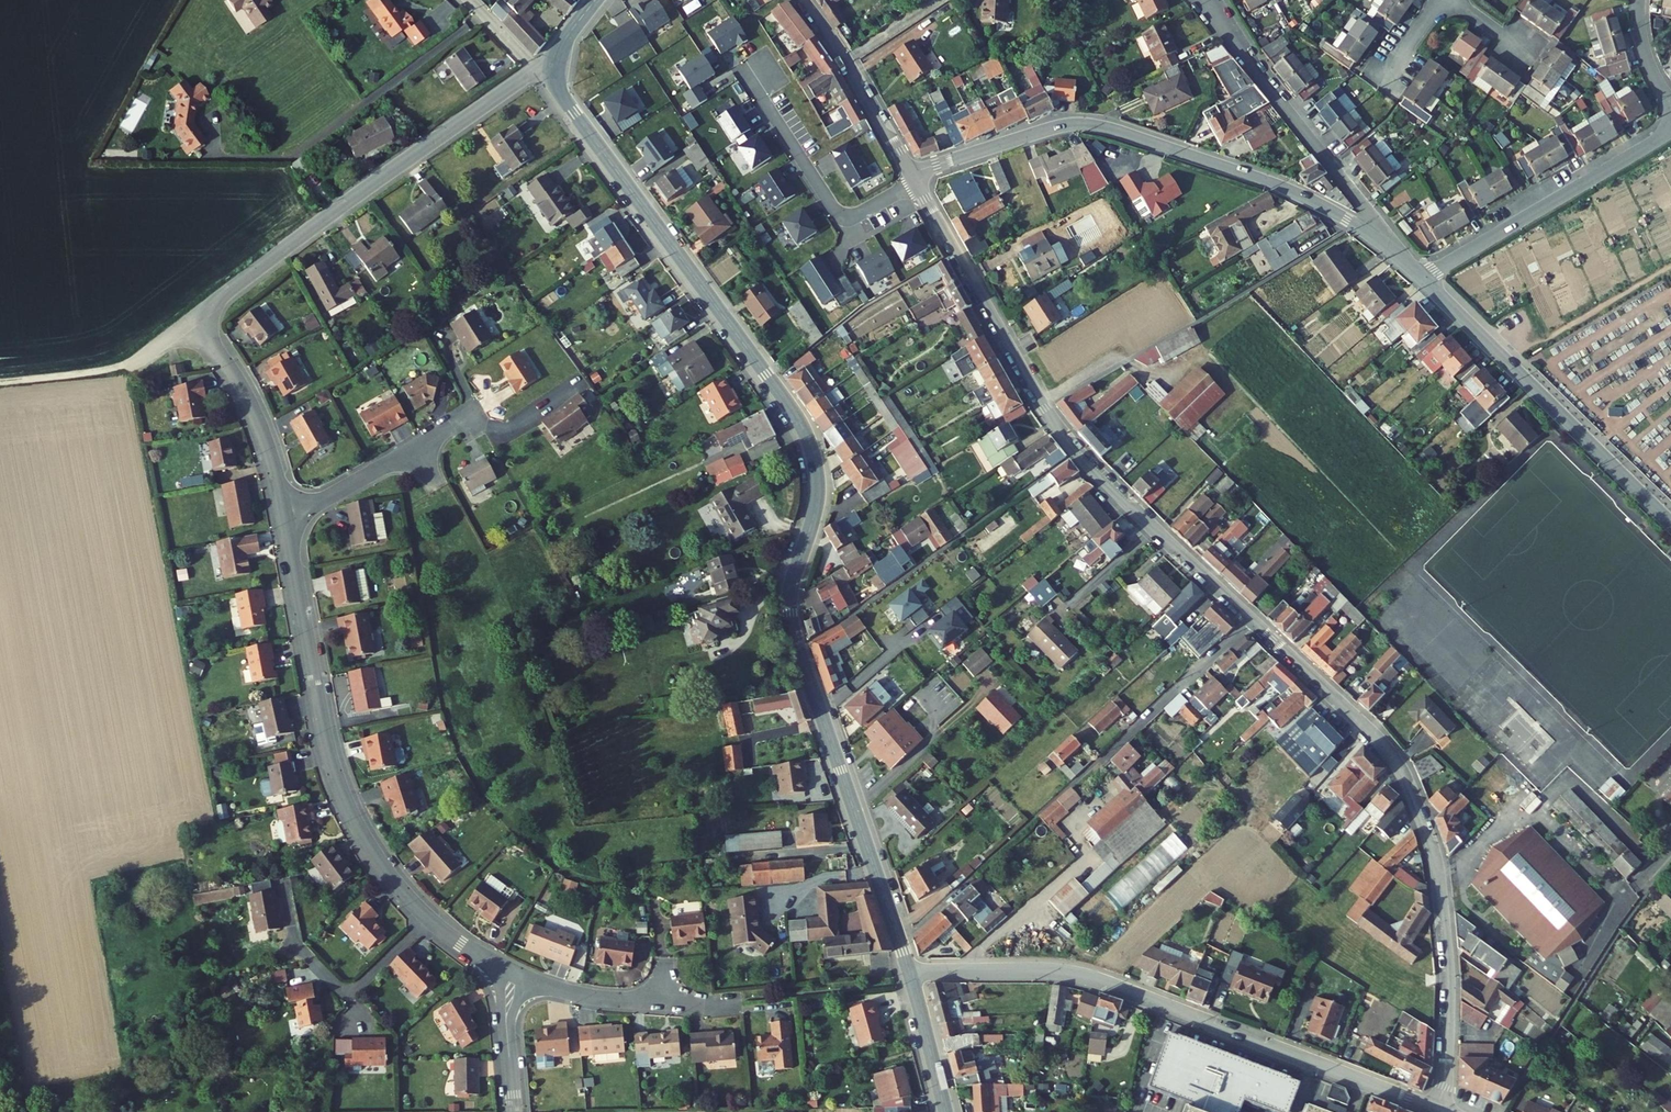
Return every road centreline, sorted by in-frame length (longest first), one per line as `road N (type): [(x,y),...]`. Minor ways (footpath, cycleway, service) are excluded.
road 1 (residential): [(1437,1110),(1448,996),(1439,879),(1400,767),(1066,438),(916,183)]
road 2 (tertiary): [(910,973),(791,623),(792,584),(817,496),(807,434),(563,96),(556,68)]
road 3 (residential): [(910,973),(1090,978),(1437,1110)]
road 4 (residential): [(492,967),(411,899),(347,803),(326,745),(285,522)]
road 5 (residential): [(910,173),(1058,127),(1097,126),(1282,187),(1382,243)]
road 6 (residential): [(536,70),(195,317)]
road 7 (residential): [(1423,279),(1670,522)]
road 8 (residential): [(1382,243),(1364,205),(1200,0)]
road 9 (residential): [(1423,279),(1670,131)]
road 10 (residential): [(916,183),(856,216),(840,216),(740,70)]
road 11 (residential): [(285,522),(256,414),(195,317)]
road 12 (residential): [(285,522),(473,413)]
road 13 (residential): [(492,967),(572,994),(660,1004)]
road 14 (residential): [(514,1111),(504,994),(492,967)]
road 15 (tertiary): [(946,1111),(910,973)]
road 16 (track): [(0,383),(136,361)]
road 17 (residential): [(910,173),(847,61)]

